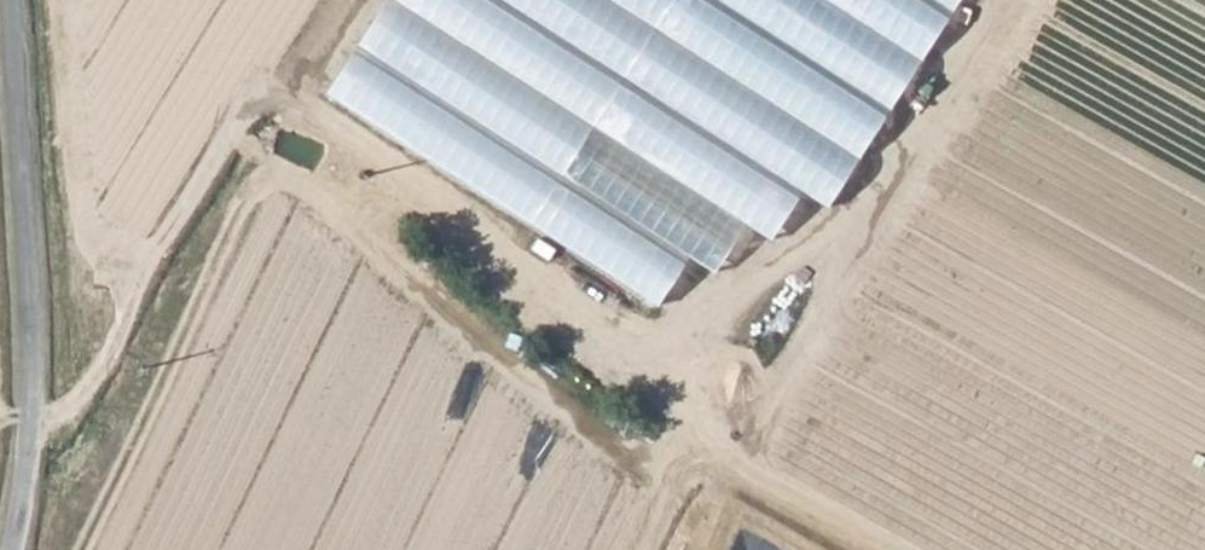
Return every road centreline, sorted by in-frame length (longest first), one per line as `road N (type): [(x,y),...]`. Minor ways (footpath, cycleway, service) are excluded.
road 1 (track): [(32,420),(60,413),(94,371),(150,259),(251,105),(268,94),(306,102),(646,347),(701,420)]
road 2 (tertiary): [(12,0),(32,341),(32,420),(13,549)]
road 3 (track): [(934,549),(701,420)]

